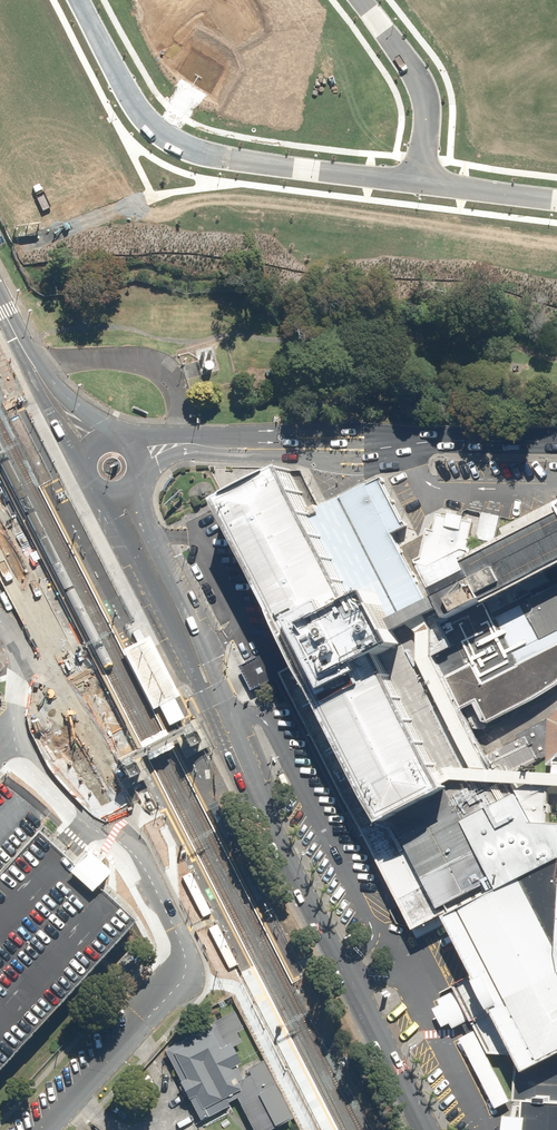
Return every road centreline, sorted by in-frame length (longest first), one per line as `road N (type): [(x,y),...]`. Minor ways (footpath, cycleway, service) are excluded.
road 1 (secondary): [(430,1129),(222,707)]
road 2 (residential): [(98,0),(146,93),(164,120),(192,138),(249,155),(433,177)]
road 3 (secondary): [(222,707),(194,670),(105,498)]
road 4 (secondary): [(135,493),(212,662),(222,707)]
road 5 (residential): [(184,978),(46,1129)]
road 6 (residential): [(374,0),(438,88),(433,177)]
road 7 (residential): [(433,177),(556,194)]

